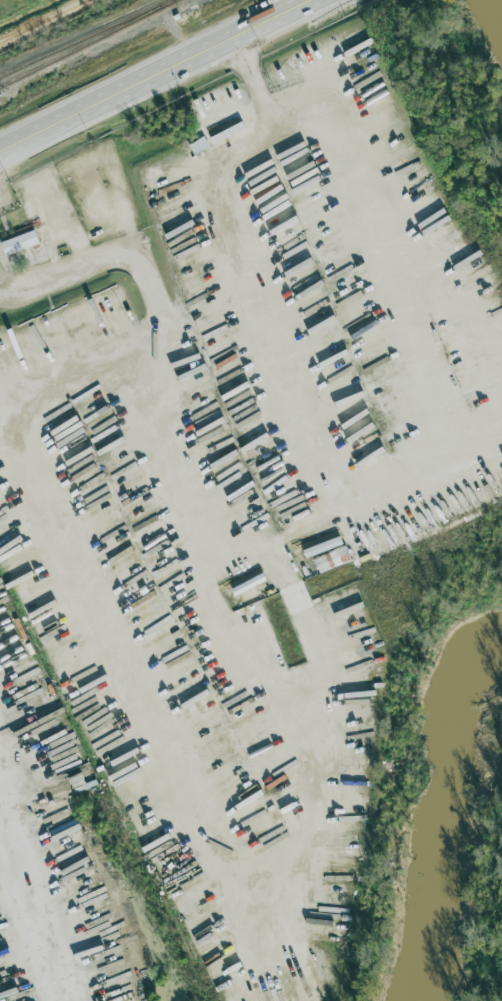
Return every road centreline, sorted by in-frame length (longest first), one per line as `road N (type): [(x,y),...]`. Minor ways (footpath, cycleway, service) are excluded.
road 1 (primary): [(0,145),(307,0)]

